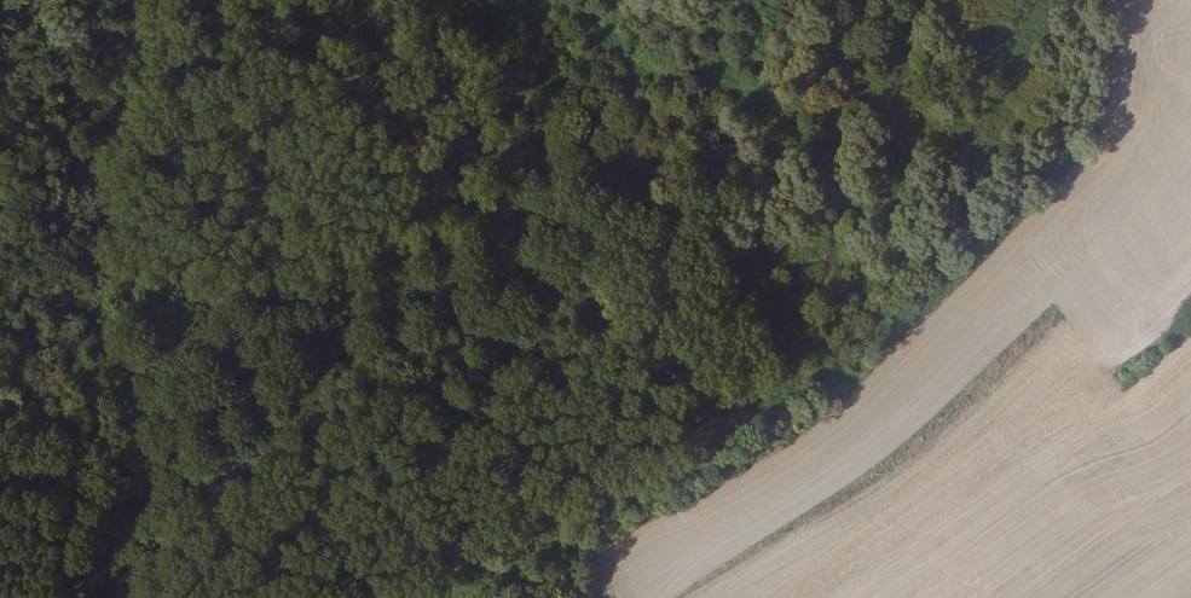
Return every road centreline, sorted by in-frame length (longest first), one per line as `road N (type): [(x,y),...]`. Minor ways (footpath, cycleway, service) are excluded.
road 1 (primary): [(1190,54),(1080,0)]

